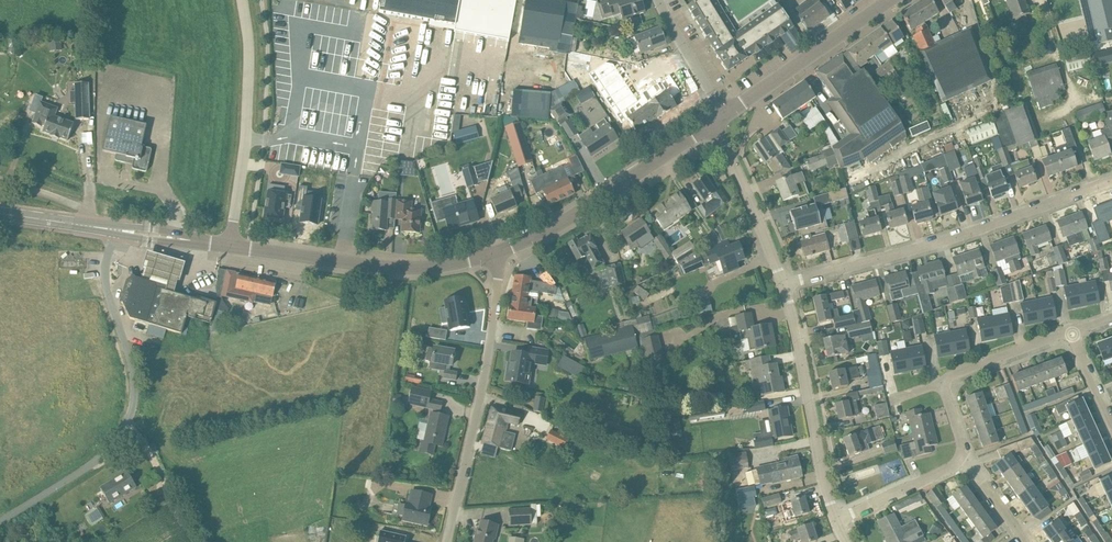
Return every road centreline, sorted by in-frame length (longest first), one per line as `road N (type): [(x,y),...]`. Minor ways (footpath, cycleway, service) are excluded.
road 1 (unclassified): [(0,517),(86,470),(130,419),(131,359),(107,284),(114,228)]
road 2 (residential): [(783,283),(949,239),(1111,180)]
road 3 (unclassified): [(447,541),(483,376),(494,255)]
road 4 (tertiary): [(494,255),(375,267),(230,247)]
road 5 (tertiary): [(494,255),(556,227),(714,124)]
road 6 (unclassified): [(230,247),(246,136),(250,45),(241,0)]
road 7 (residential): [(783,283),(835,521)]
road 8 (tertiary): [(726,115),(894,0)]
road 9 (residential): [(714,124),(783,283)]
road 10 (residential): [(968,461),(835,521)]
road 11 (residential): [(1070,331),(943,382)]
road 12 (unclassified): [(659,0),(726,115)]

